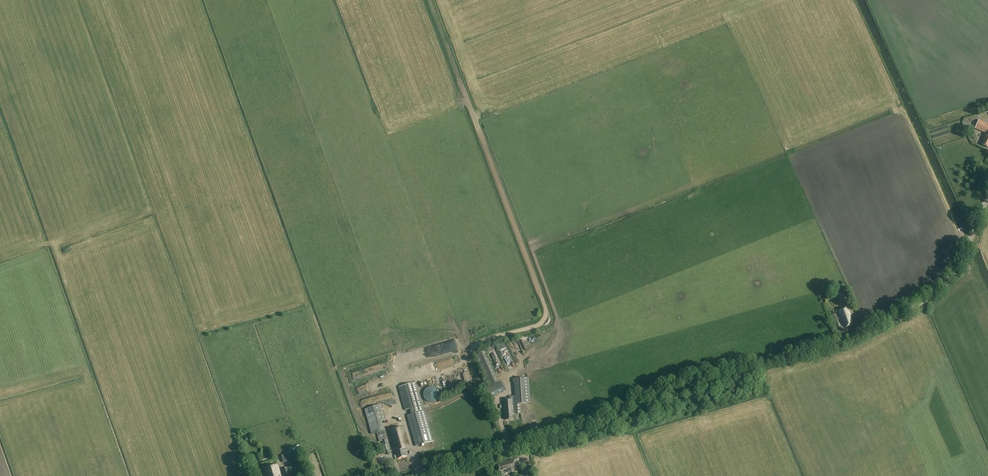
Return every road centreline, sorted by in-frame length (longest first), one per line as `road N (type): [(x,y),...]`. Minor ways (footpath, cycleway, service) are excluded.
road 1 (tertiary): [(415,475),(574,432),(696,378),(853,340),(946,283),(987,198)]
road 2 (track): [(54,246),(134,475)]

